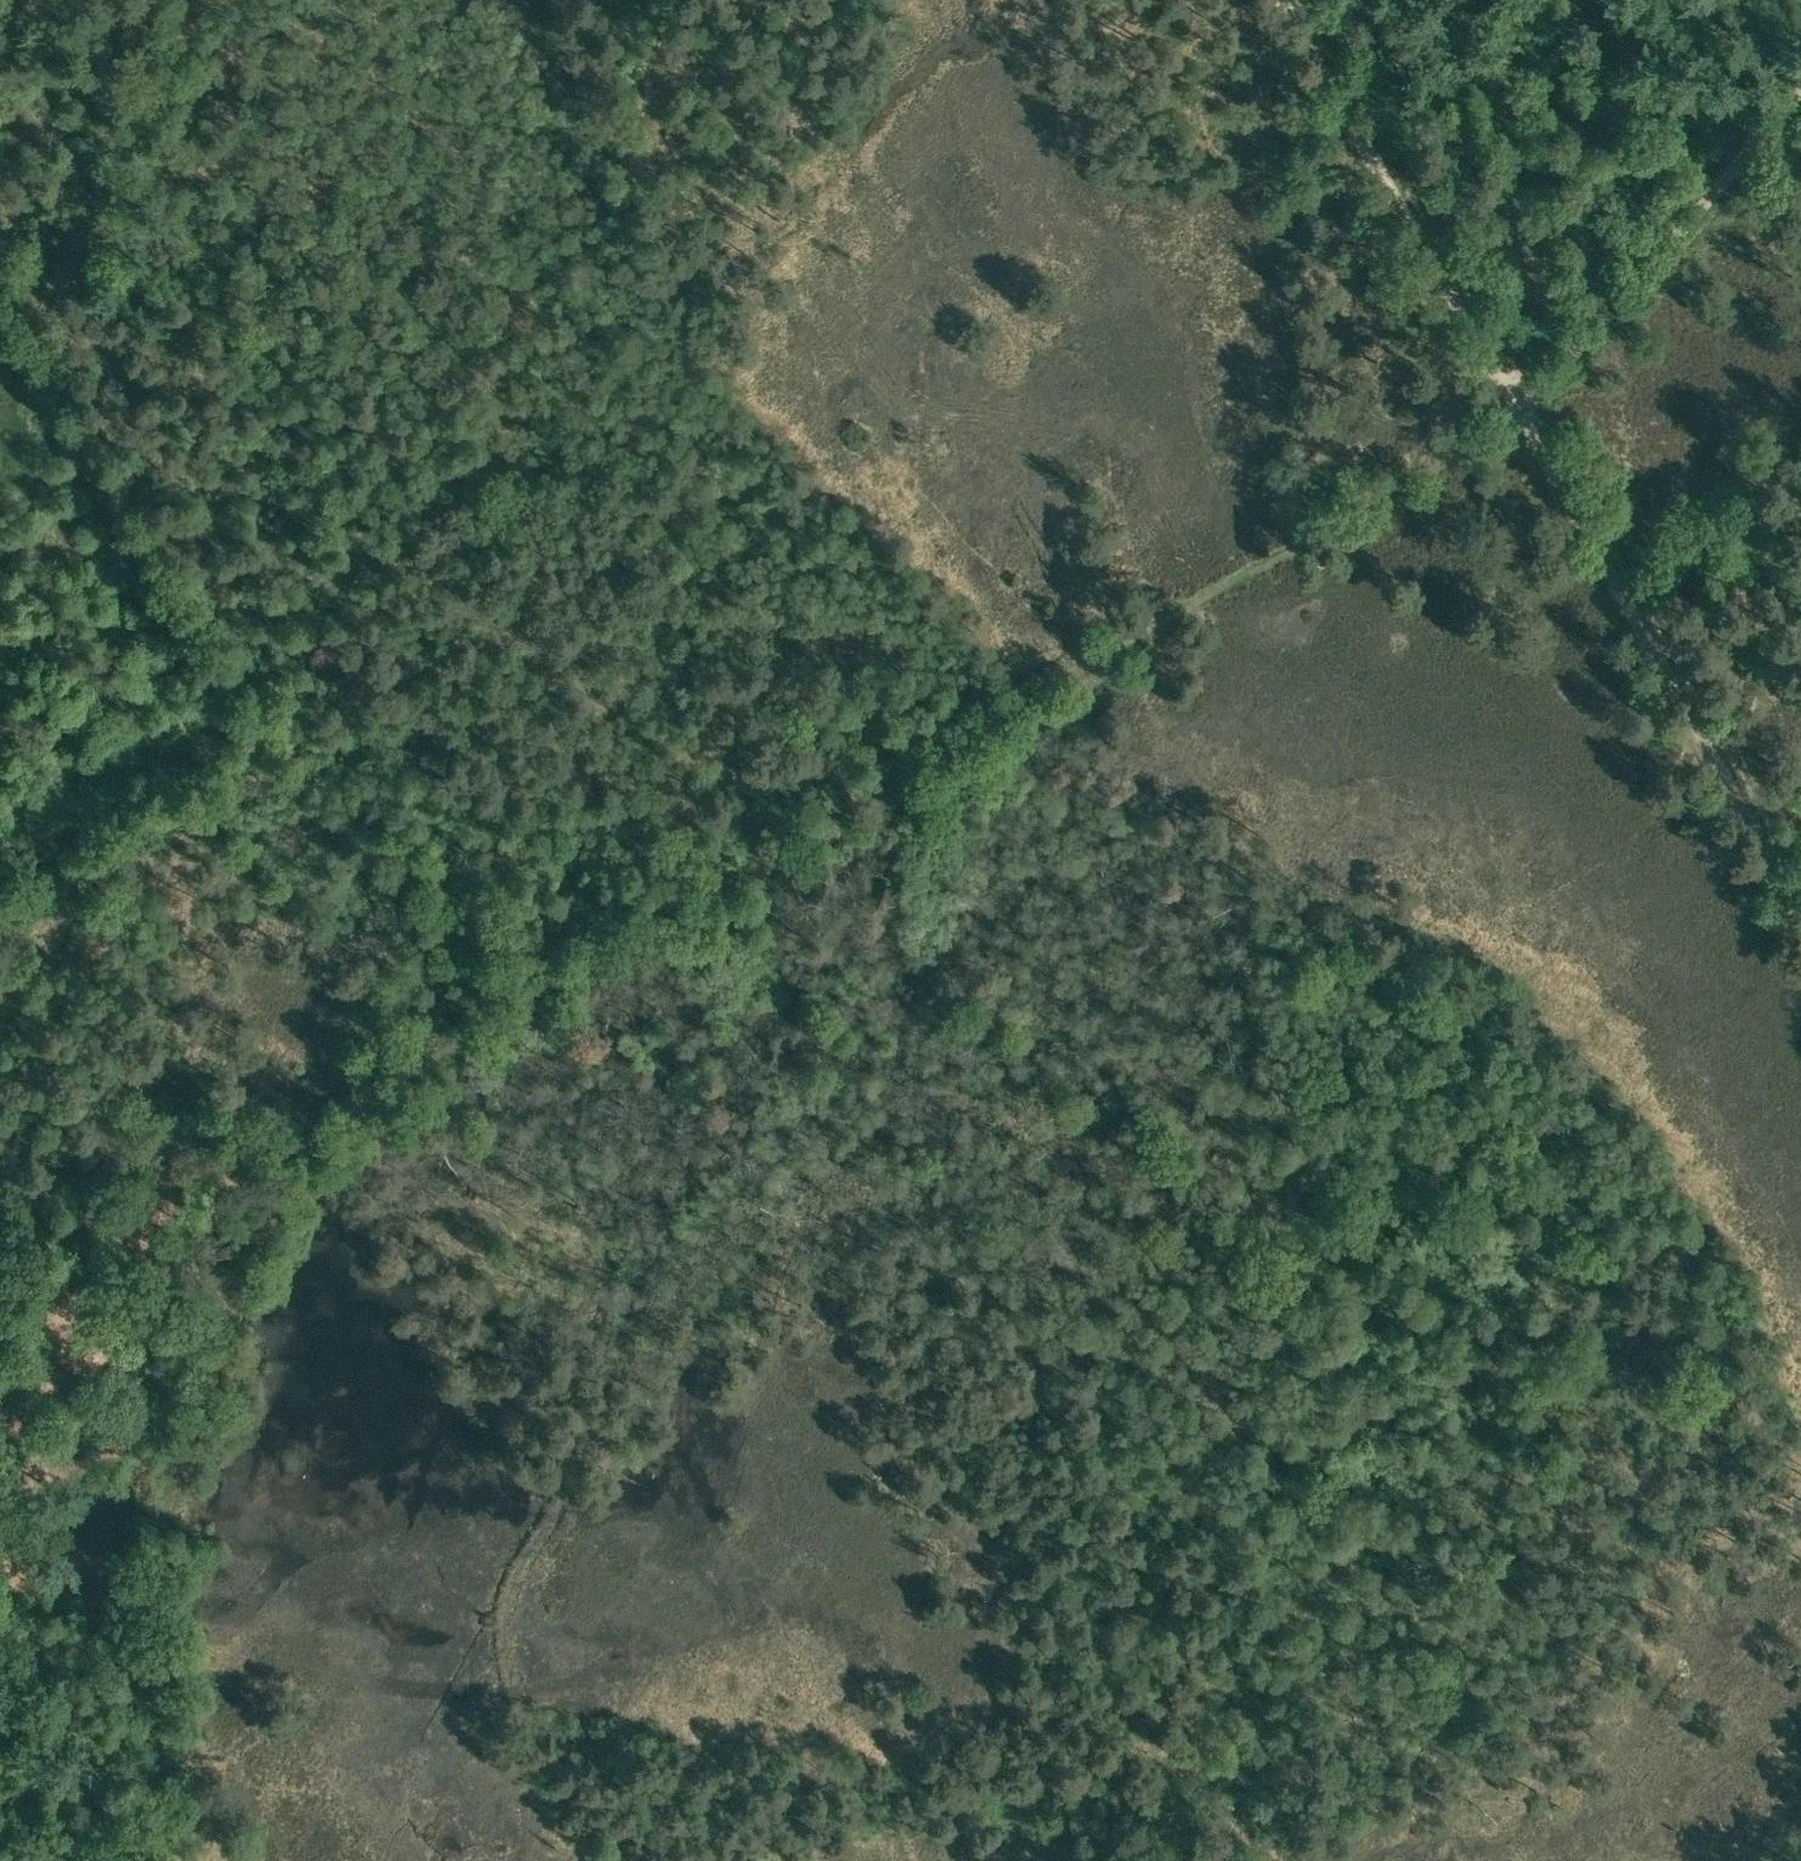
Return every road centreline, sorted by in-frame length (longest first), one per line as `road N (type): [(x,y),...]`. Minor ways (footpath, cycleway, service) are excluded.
road 1 (track): [(166,1860),(154,1649),(160,1539),(198,1393),(252,1251),(279,1205),(329,1149),(374,1105),(743,870),(1520,408)]
road 2 (track): [(1800,895),(1520,408)]
road 3 (track): [(1520,408),(1286,0)]
road 4 (track): [(1529,401),(1632,295),(1800,91)]

